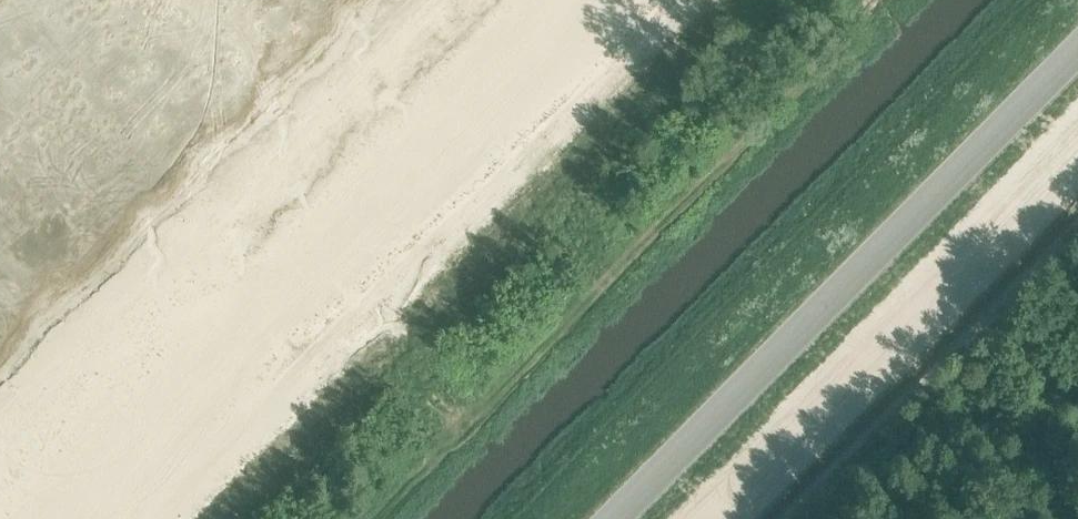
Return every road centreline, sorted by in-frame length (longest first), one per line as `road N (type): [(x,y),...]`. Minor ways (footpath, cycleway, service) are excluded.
road 1 (unclassified): [(601,518),(1077,40)]
road 2 (unclassified): [(707,518),(1077,141)]

